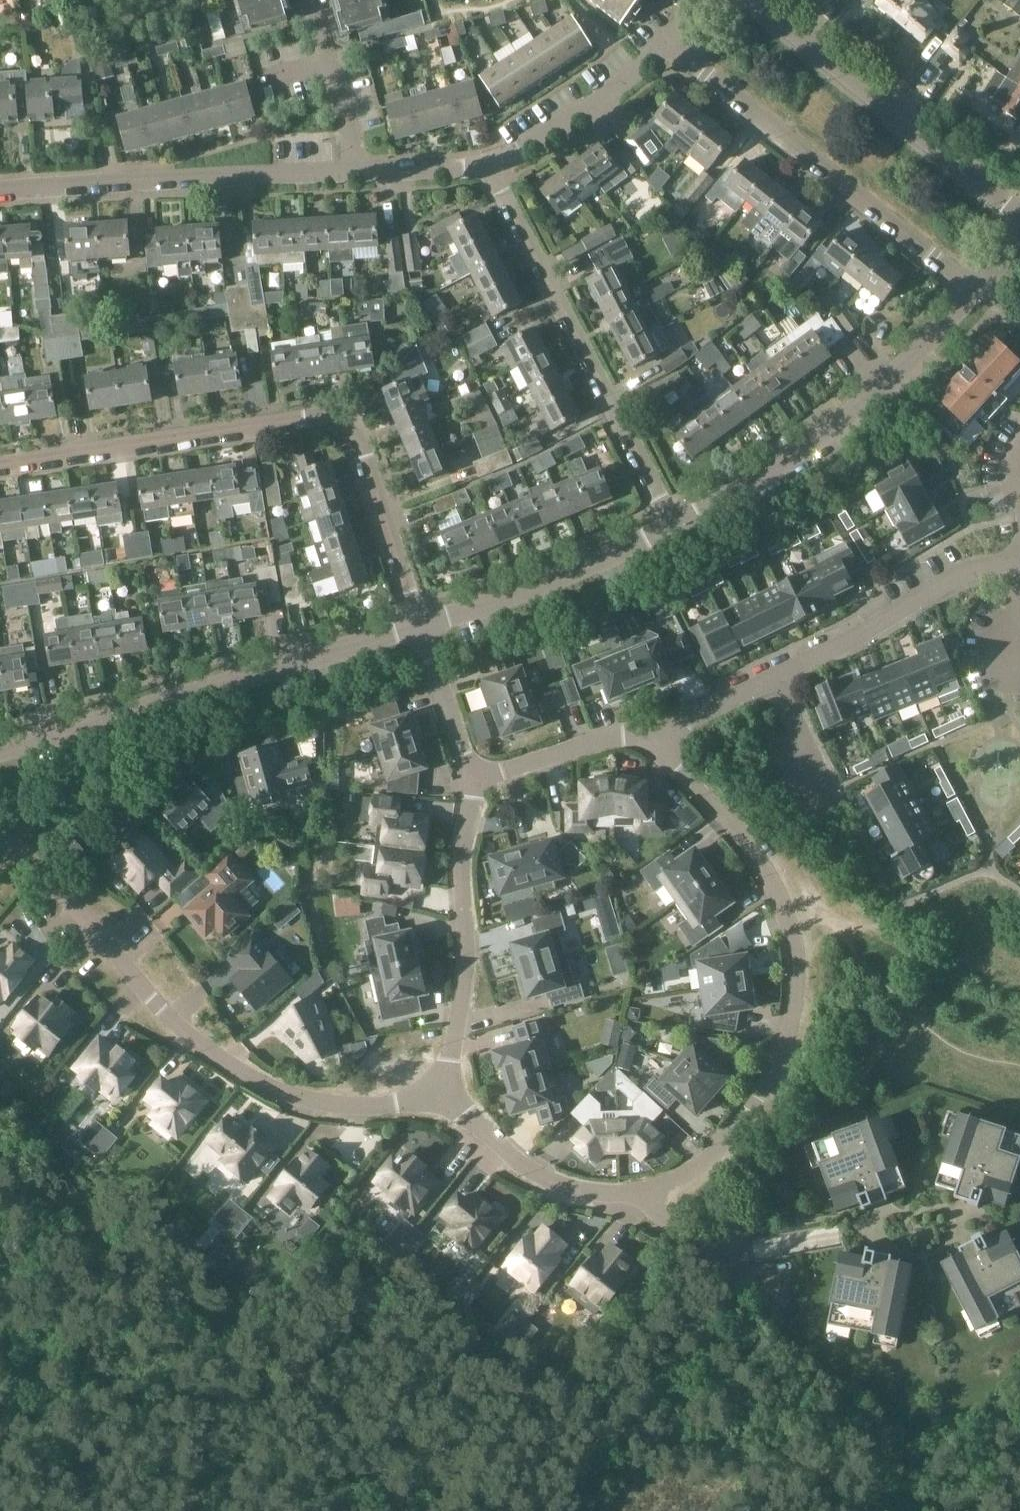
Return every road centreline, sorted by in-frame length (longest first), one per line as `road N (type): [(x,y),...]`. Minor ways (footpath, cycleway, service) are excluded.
road 1 (residential): [(660,748),(762,868),(797,959),(796,1007),(783,1052),(727,1140),(692,1172),(648,1190)]
road 2 (residential): [(0,844),(84,914),(156,1005),(244,1074),(295,1097),(352,1106),(442,1093)]
road 3 (residential): [(405,581),(355,441),(324,419),(0,465)]
road 4 (residential): [(0,751),(419,625)]
road 5 (residential): [(1019,564),(955,575),(844,643),(682,721),(660,748)]
road 6 (residential): [(673,525),(490,167)]
road 7 (residential): [(973,291),(670,43)]
road 8 (residential): [(673,525),(871,397),(973,291)]
road 9 (residential): [(0,191),(353,173)]
road 10 (residential): [(1019,215),(750,0)]
road 11 (residential): [(442,1093),(463,993),(461,857),(474,776)]
road 12 (residential): [(419,625),(515,596),(673,525)]
road 13 (residential): [(648,1190),(597,1192),(549,1180),(442,1093)]
road 14 (residential): [(490,167),(571,120),(670,43)]
road 15 (residential): [(474,776),(619,736),(660,748)]
road 16 (residential): [(353,173),(350,132),(312,0)]
road 17 (residential): [(474,776),(419,625)]
road 18 (residential): [(648,1190),(657,1211),(758,1292)]
road 19 (residential): [(353,173),(490,167)]

